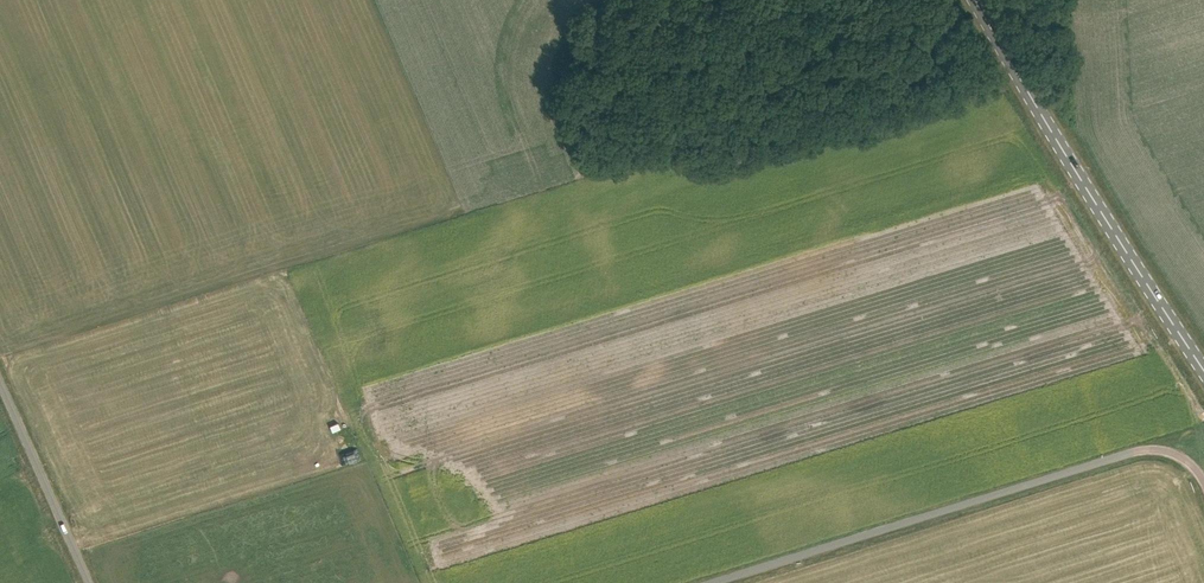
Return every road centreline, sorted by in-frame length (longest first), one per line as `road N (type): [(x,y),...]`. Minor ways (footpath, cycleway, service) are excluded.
road 1 (unclassified): [(710,582),(1140,450),(1176,456),(1203,486)]
road 2 (primary): [(1203,369),(977,0)]
road 3 (unclassified): [(89,582),(0,382)]

